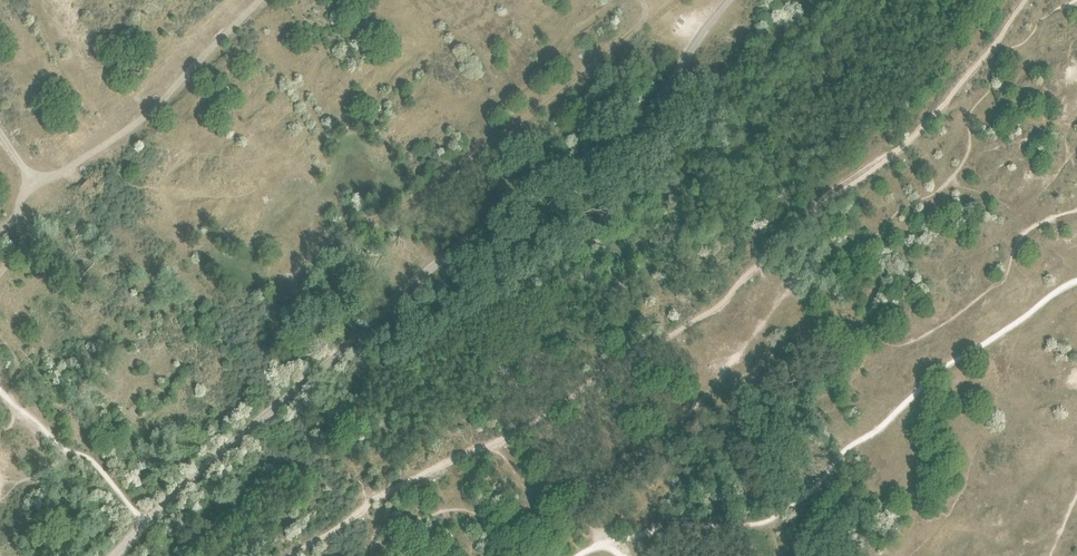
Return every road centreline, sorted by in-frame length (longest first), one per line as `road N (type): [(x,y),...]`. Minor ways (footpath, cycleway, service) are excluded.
road 1 (track): [(664,0),(455,167),(312,257),(249,323)]
road 2 (track): [(34,186),(110,142),(262,0)]

